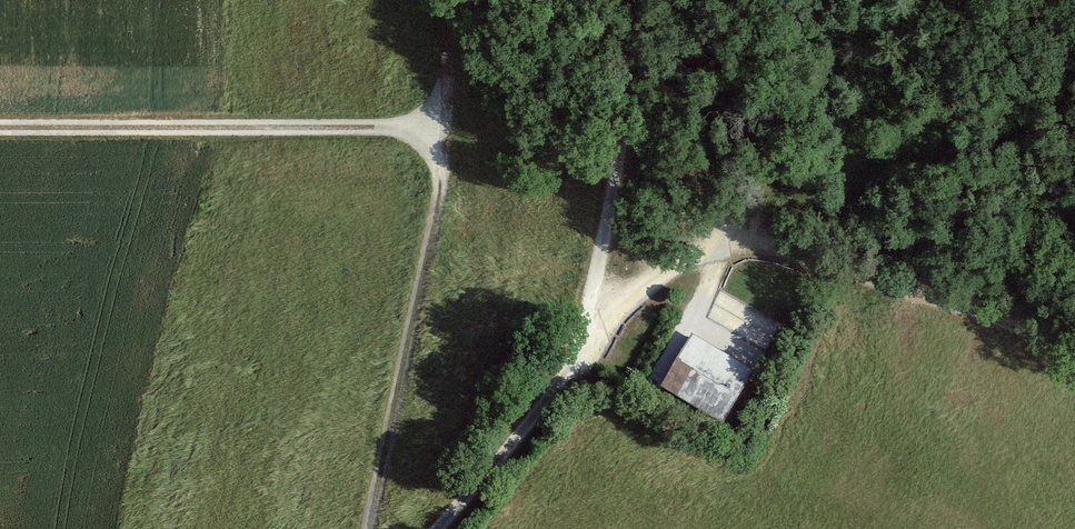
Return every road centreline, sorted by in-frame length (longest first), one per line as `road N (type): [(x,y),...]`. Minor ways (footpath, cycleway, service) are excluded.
road 1 (track): [(0,128),(426,128),(442,178),(368,528)]
road 2 (residential): [(736,232),(616,307),(432,528)]
road 3 (track): [(585,344),(639,0)]

